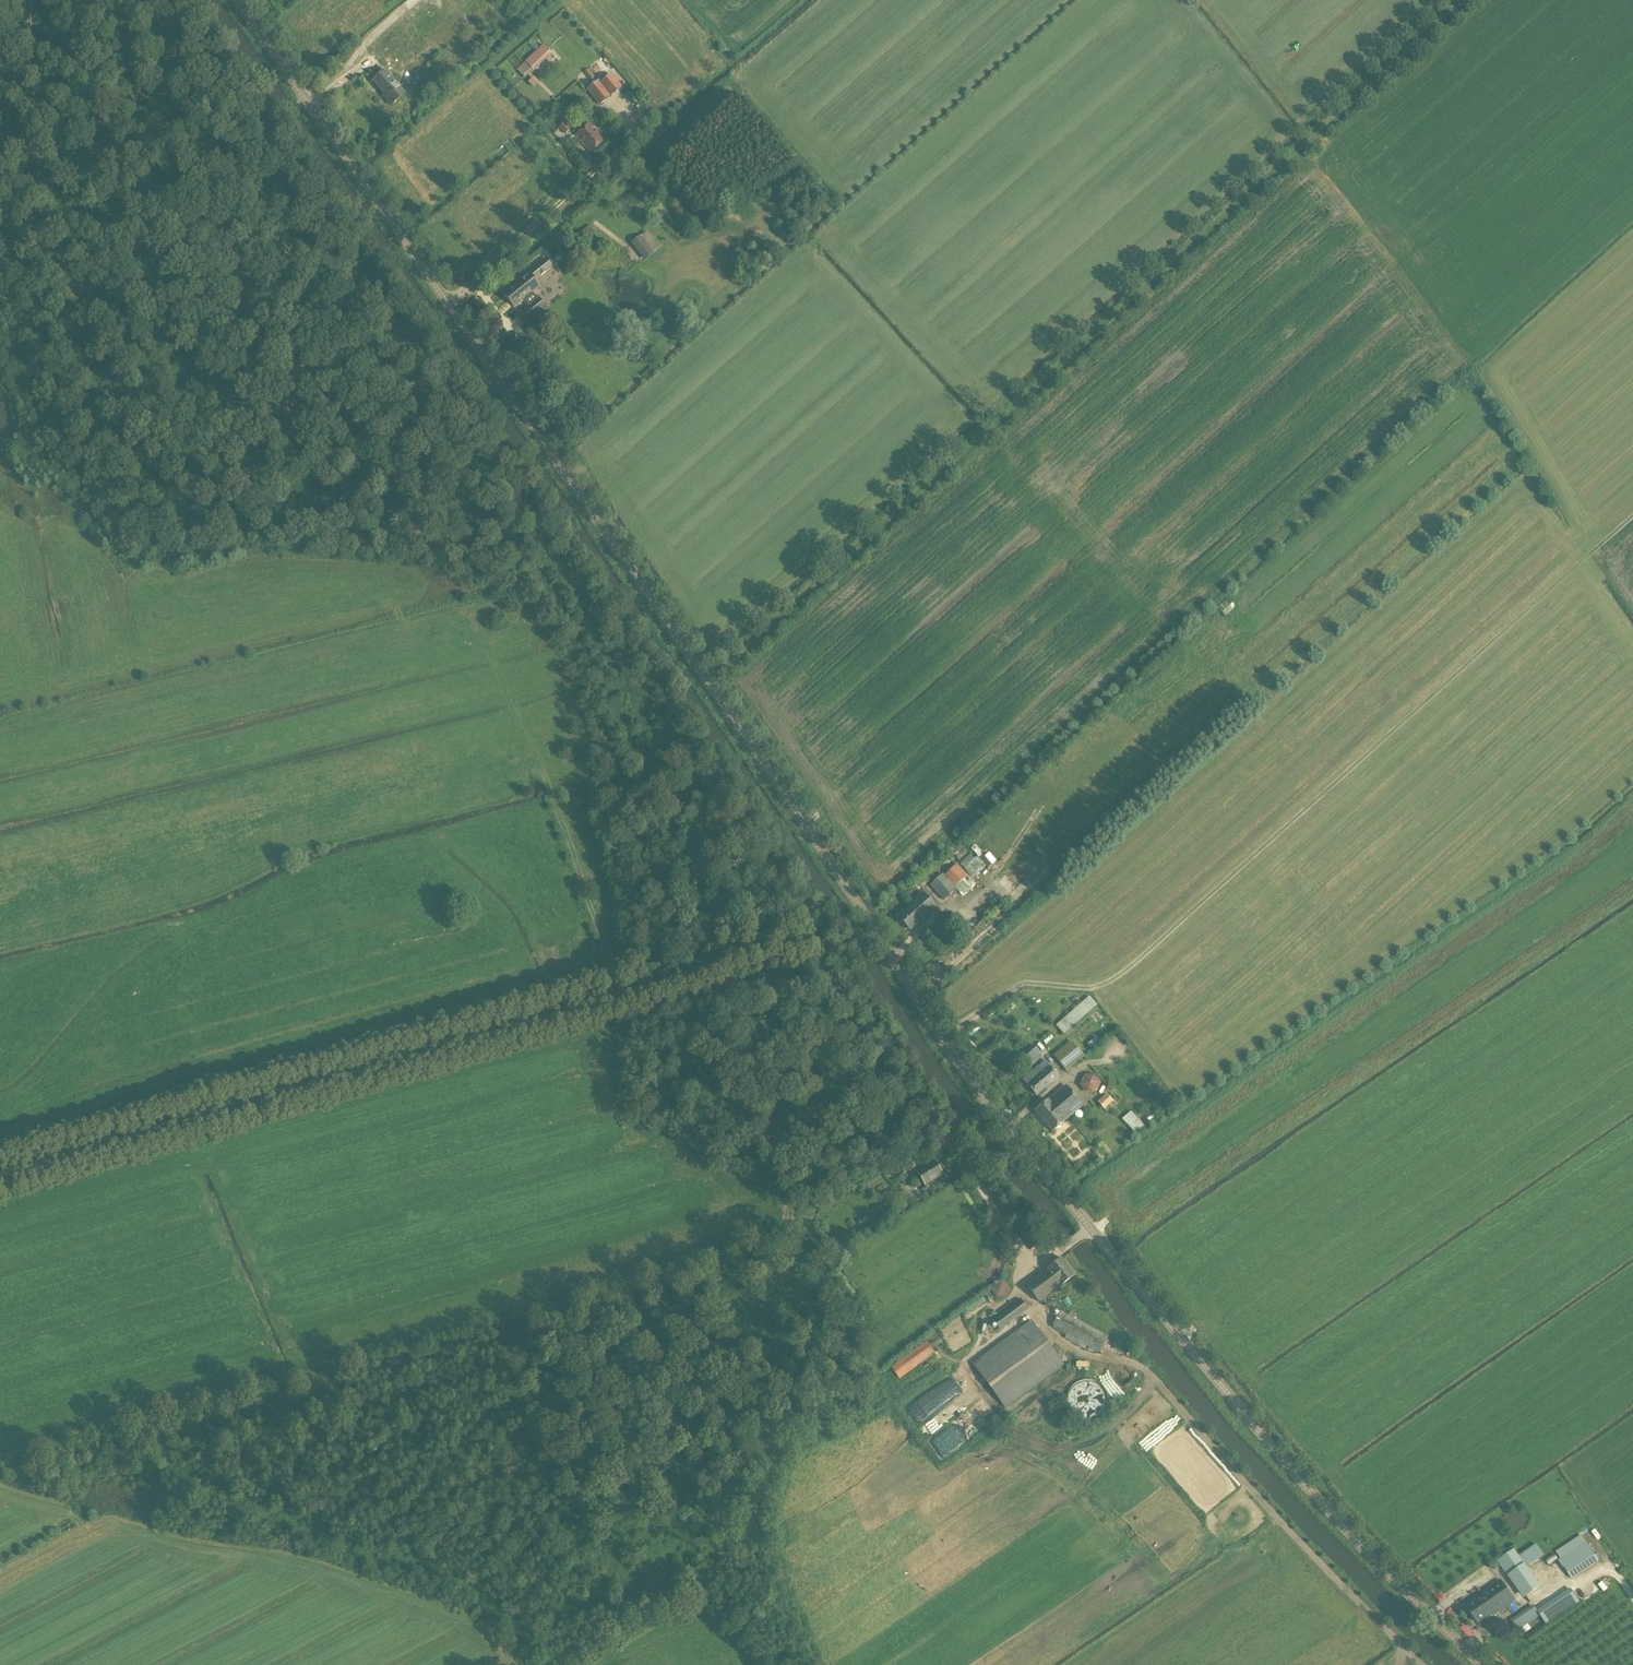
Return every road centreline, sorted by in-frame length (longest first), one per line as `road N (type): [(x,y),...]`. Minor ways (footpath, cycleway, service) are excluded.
road 1 (tertiary): [(1090,1229),(942,1039),(803,822),(237,0)]
road 2 (track): [(903,1067),(839,964),(813,947),(787,946),(0,1173)]
road 3 (track): [(1468,0),(752,645)]
road 4 (track): [(942,1039),(1022,983),(1101,987),(1129,967),(1632,515)]
road 5 (track): [(1030,1268),(1016,1283),(1044,1328),(1086,1354),(1129,1357),(1144,1368),(1422,1664)]
road 6 (tertiary): [(1483,1664),(1297,1477),(1090,1229)]
road 7 (track): [(1061,1249),(1030,1268),(903,1067)]
road 8 (track): [(1155,1381),(1097,1439),(1050,1448),(1013,1434),(958,1359)]
road 9 (track): [(864,1407),(914,1372),(953,1362),(984,1341),(979,1321),(1018,1290)]

